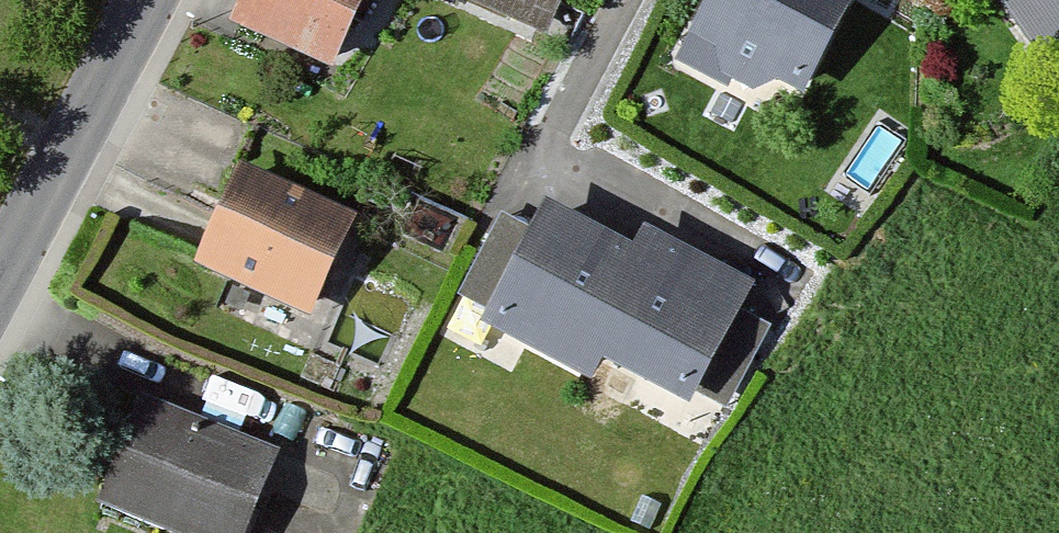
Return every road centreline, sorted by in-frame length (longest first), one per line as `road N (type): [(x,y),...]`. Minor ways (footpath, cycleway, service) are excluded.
road 1 (unclassified): [(0,279),(149,0)]

